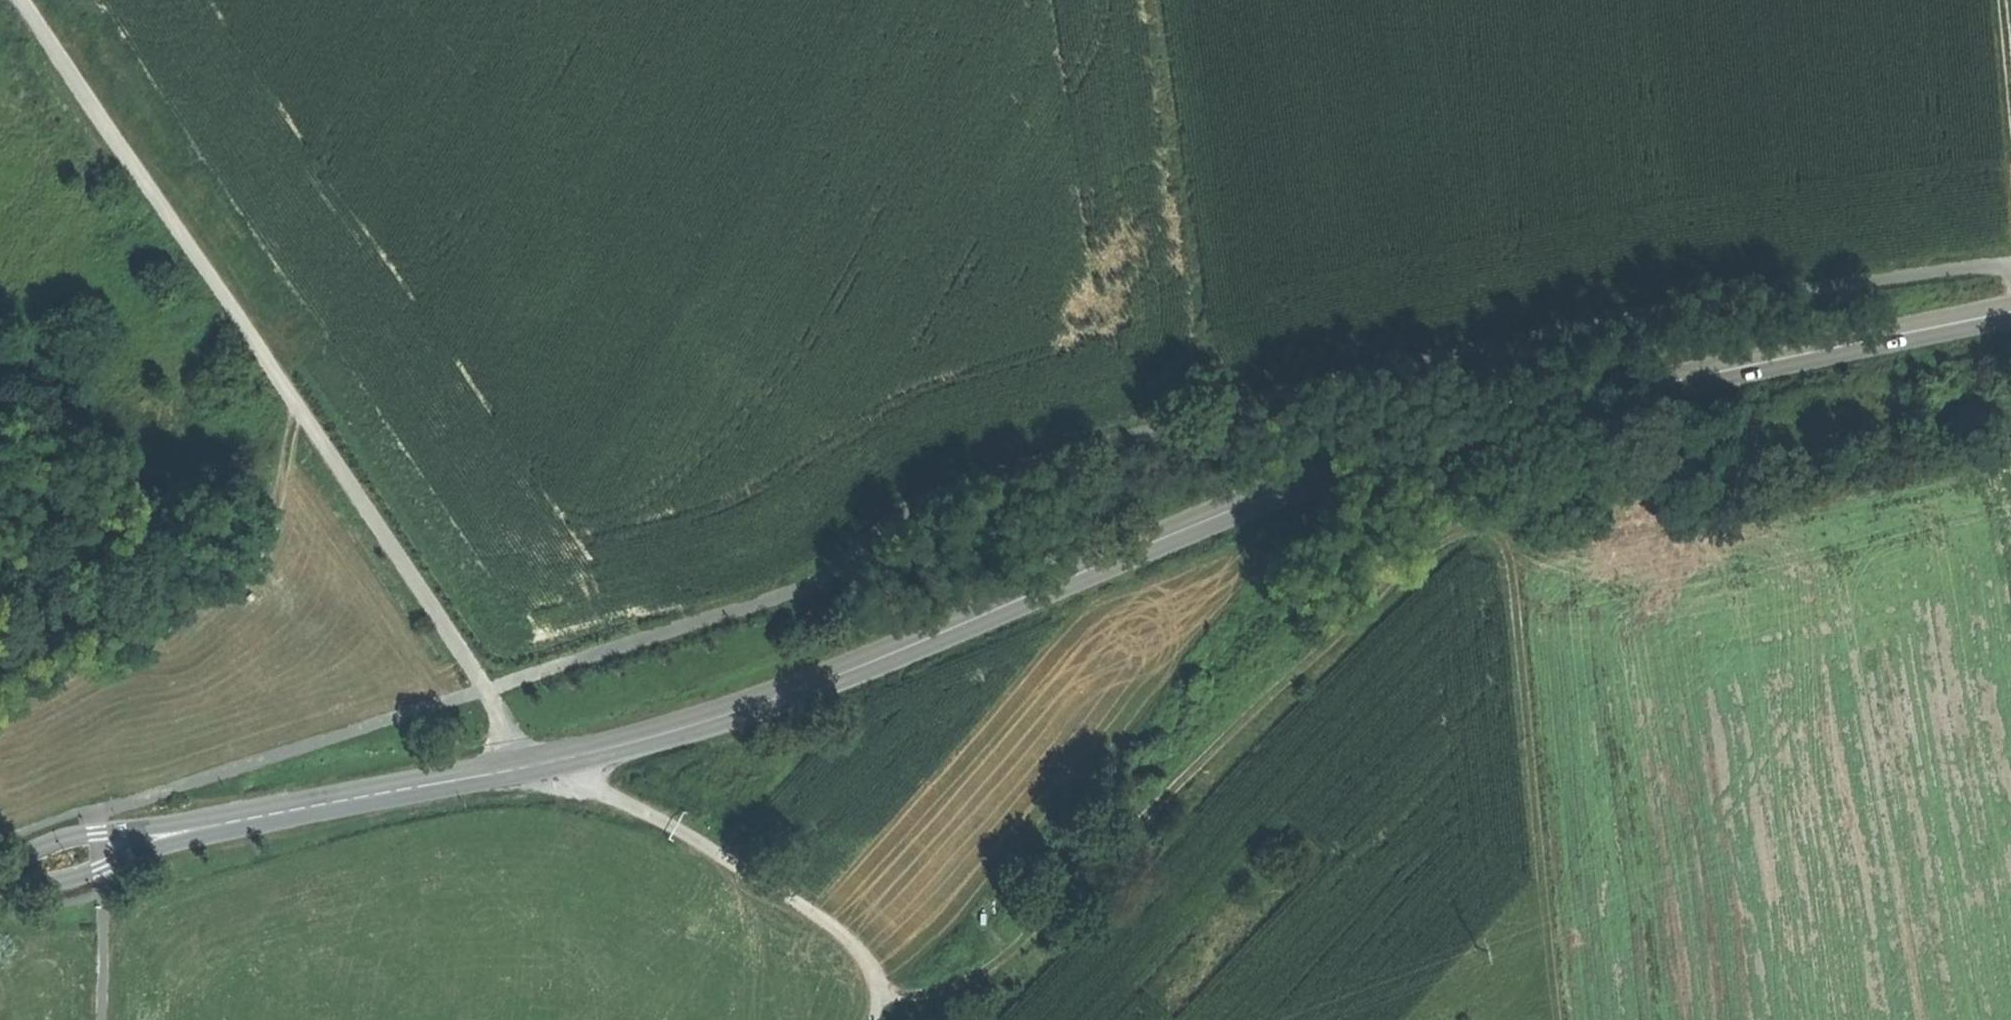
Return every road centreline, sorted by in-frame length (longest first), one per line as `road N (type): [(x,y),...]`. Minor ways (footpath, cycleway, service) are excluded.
road 1 (secondary): [(0,877),(526,768),(778,697),(1354,462),(1702,369),(2010,311)]
road 2 (track): [(877,1019),(885,997),(874,967),(843,934),(675,830),(595,793),(576,755)]
road 3 (track): [(1211,419),(1153,0)]

